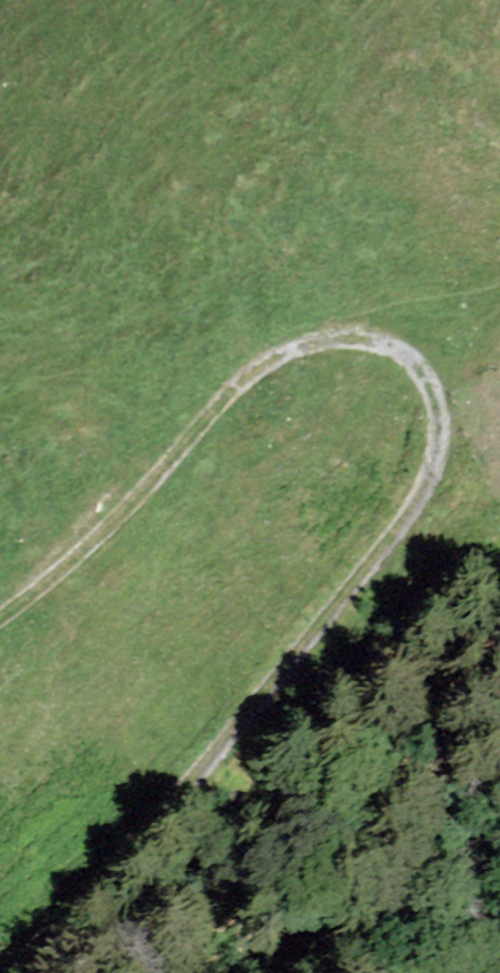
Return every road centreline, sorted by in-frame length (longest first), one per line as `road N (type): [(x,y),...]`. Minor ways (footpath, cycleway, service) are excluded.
road 1 (track): [(0,965),(416,508),(441,434),(443,391),(406,343)]
road 2 (track): [(406,343),(281,364),(0,591)]

